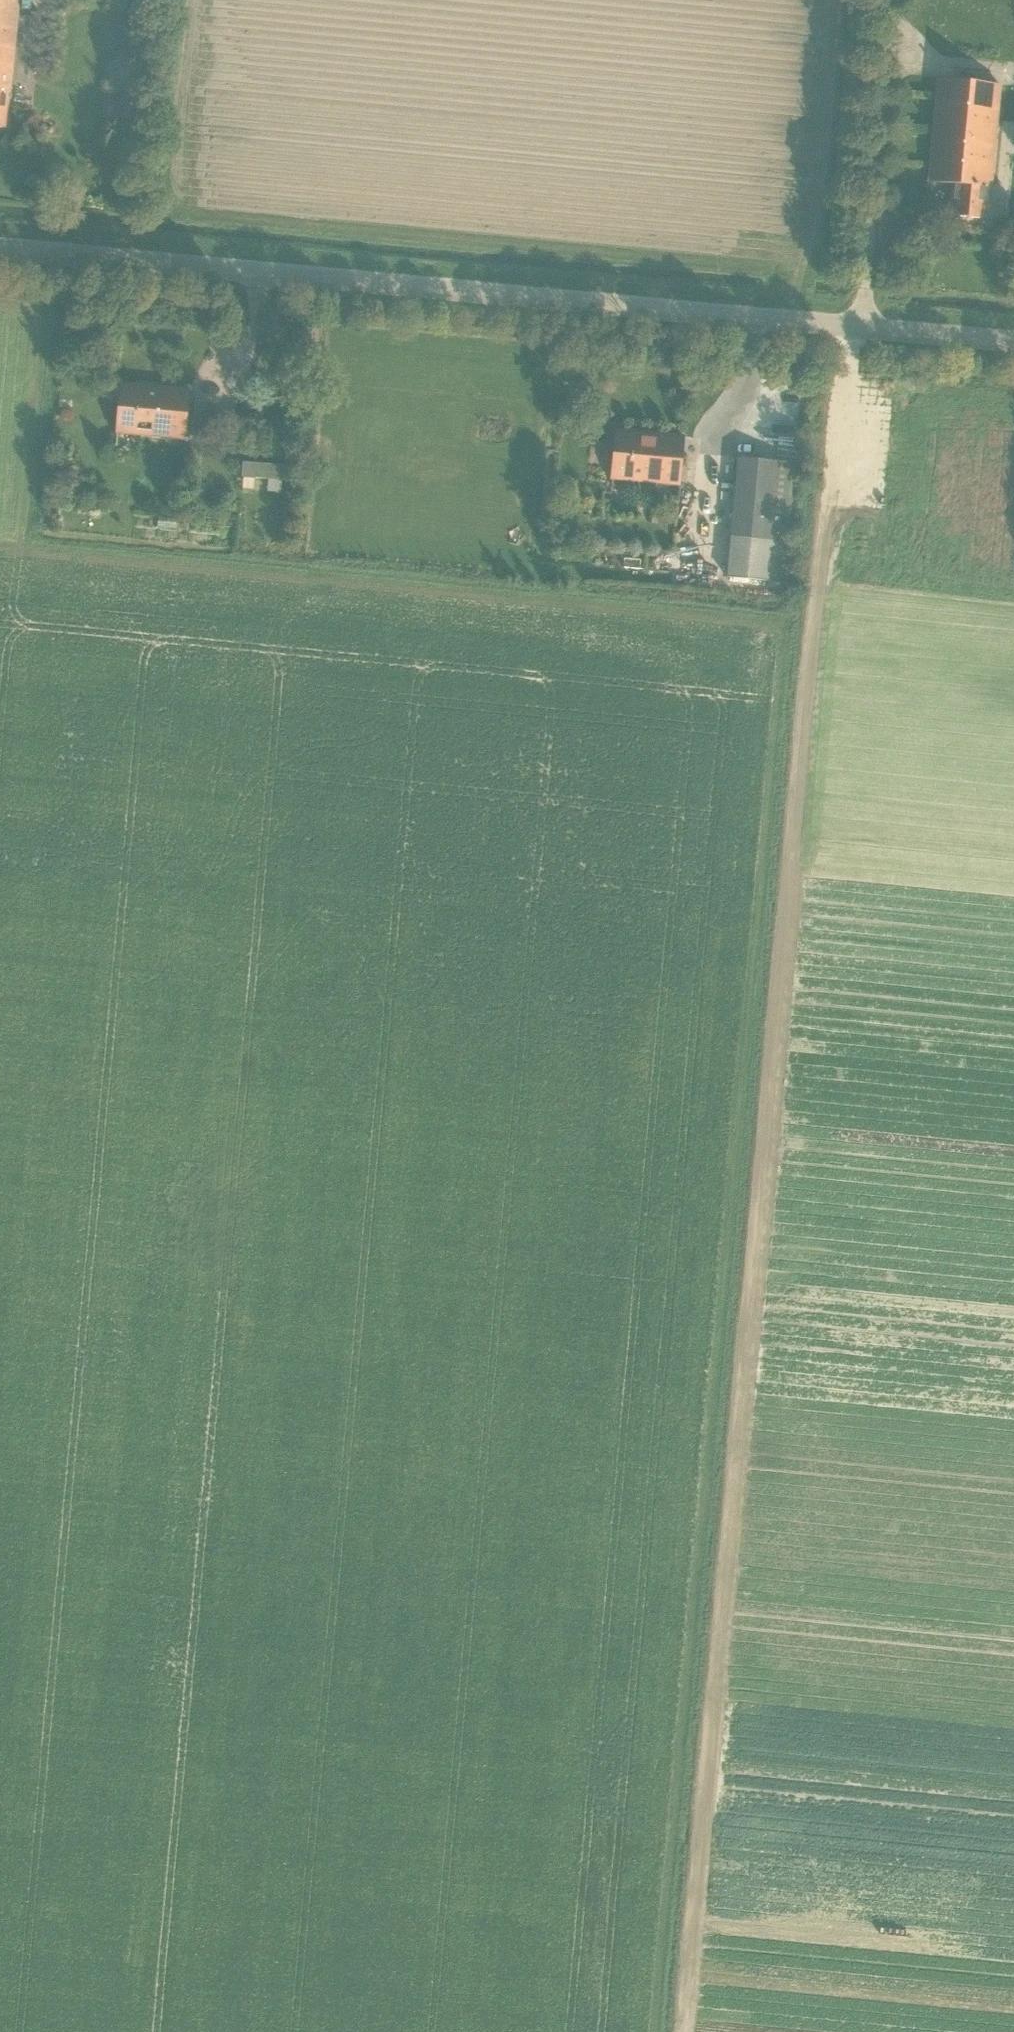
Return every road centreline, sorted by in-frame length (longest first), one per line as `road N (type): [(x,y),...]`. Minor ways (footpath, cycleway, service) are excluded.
road 1 (unclassified): [(1013,343),(0,248)]

